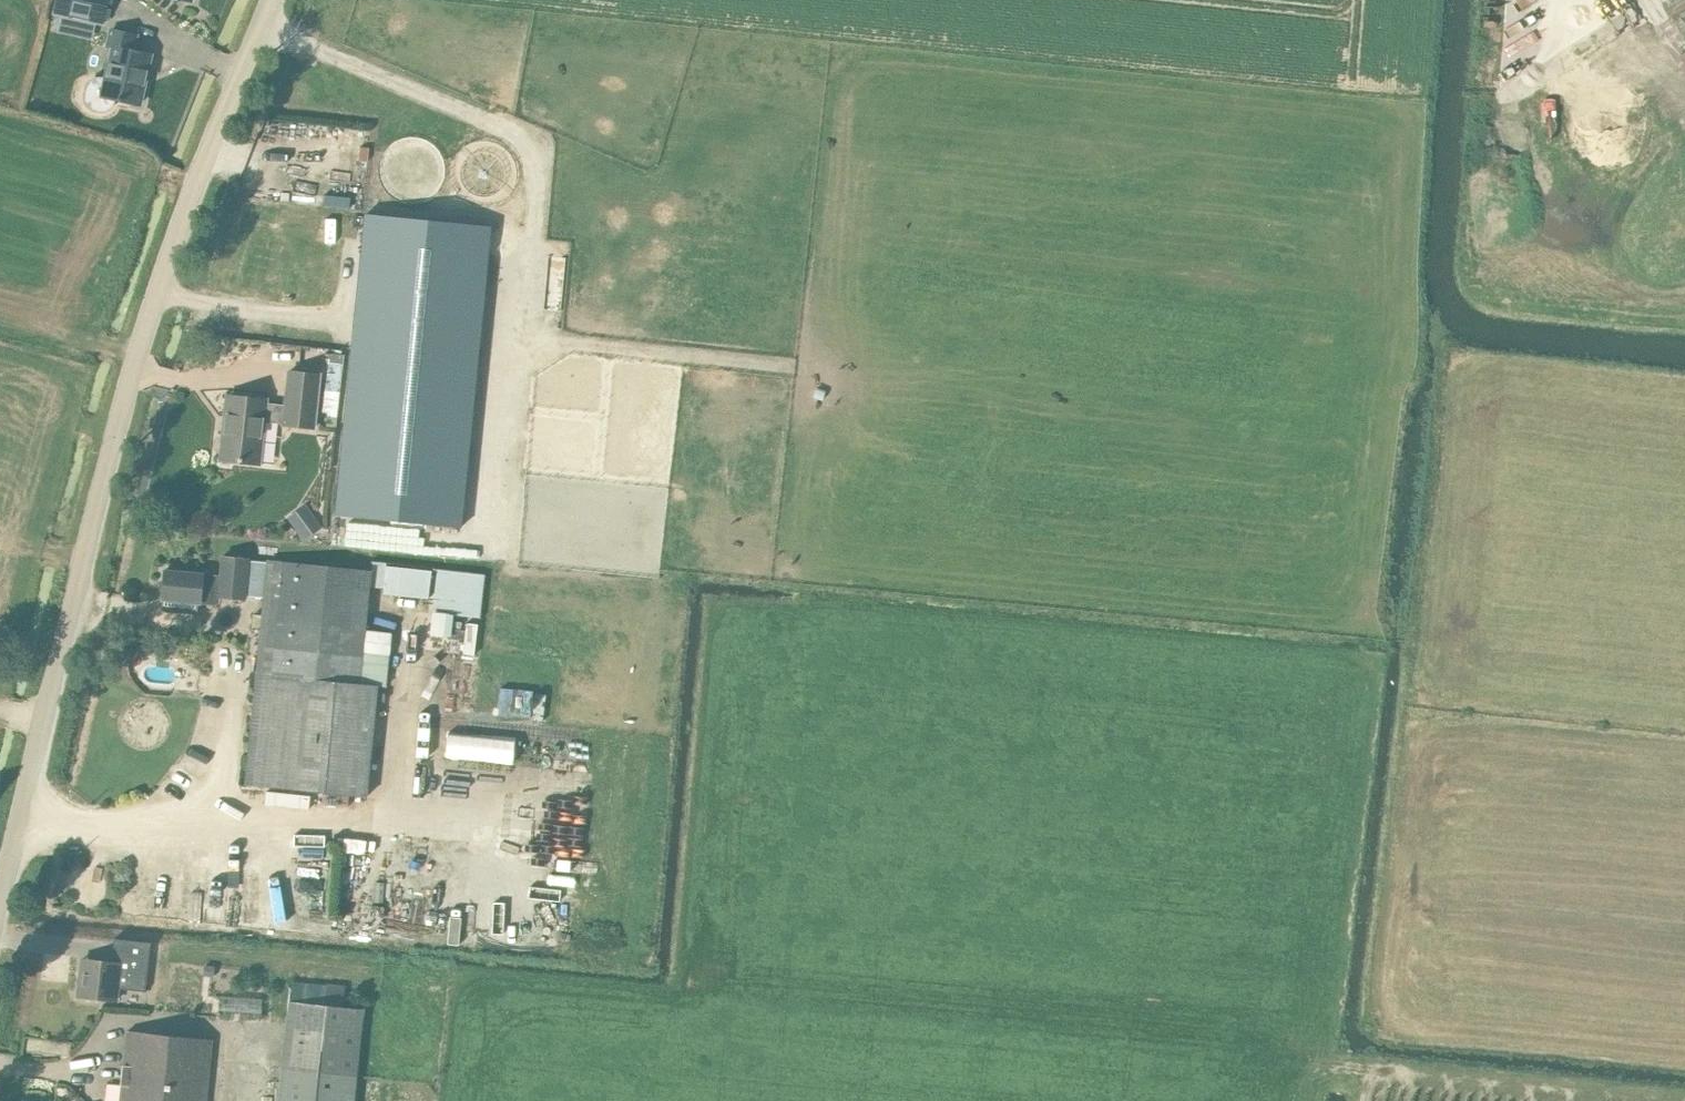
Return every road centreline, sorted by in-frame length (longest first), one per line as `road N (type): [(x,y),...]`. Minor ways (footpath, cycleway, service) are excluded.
road 1 (unclassified): [(0,897),(125,391),(211,141),(271,0)]

